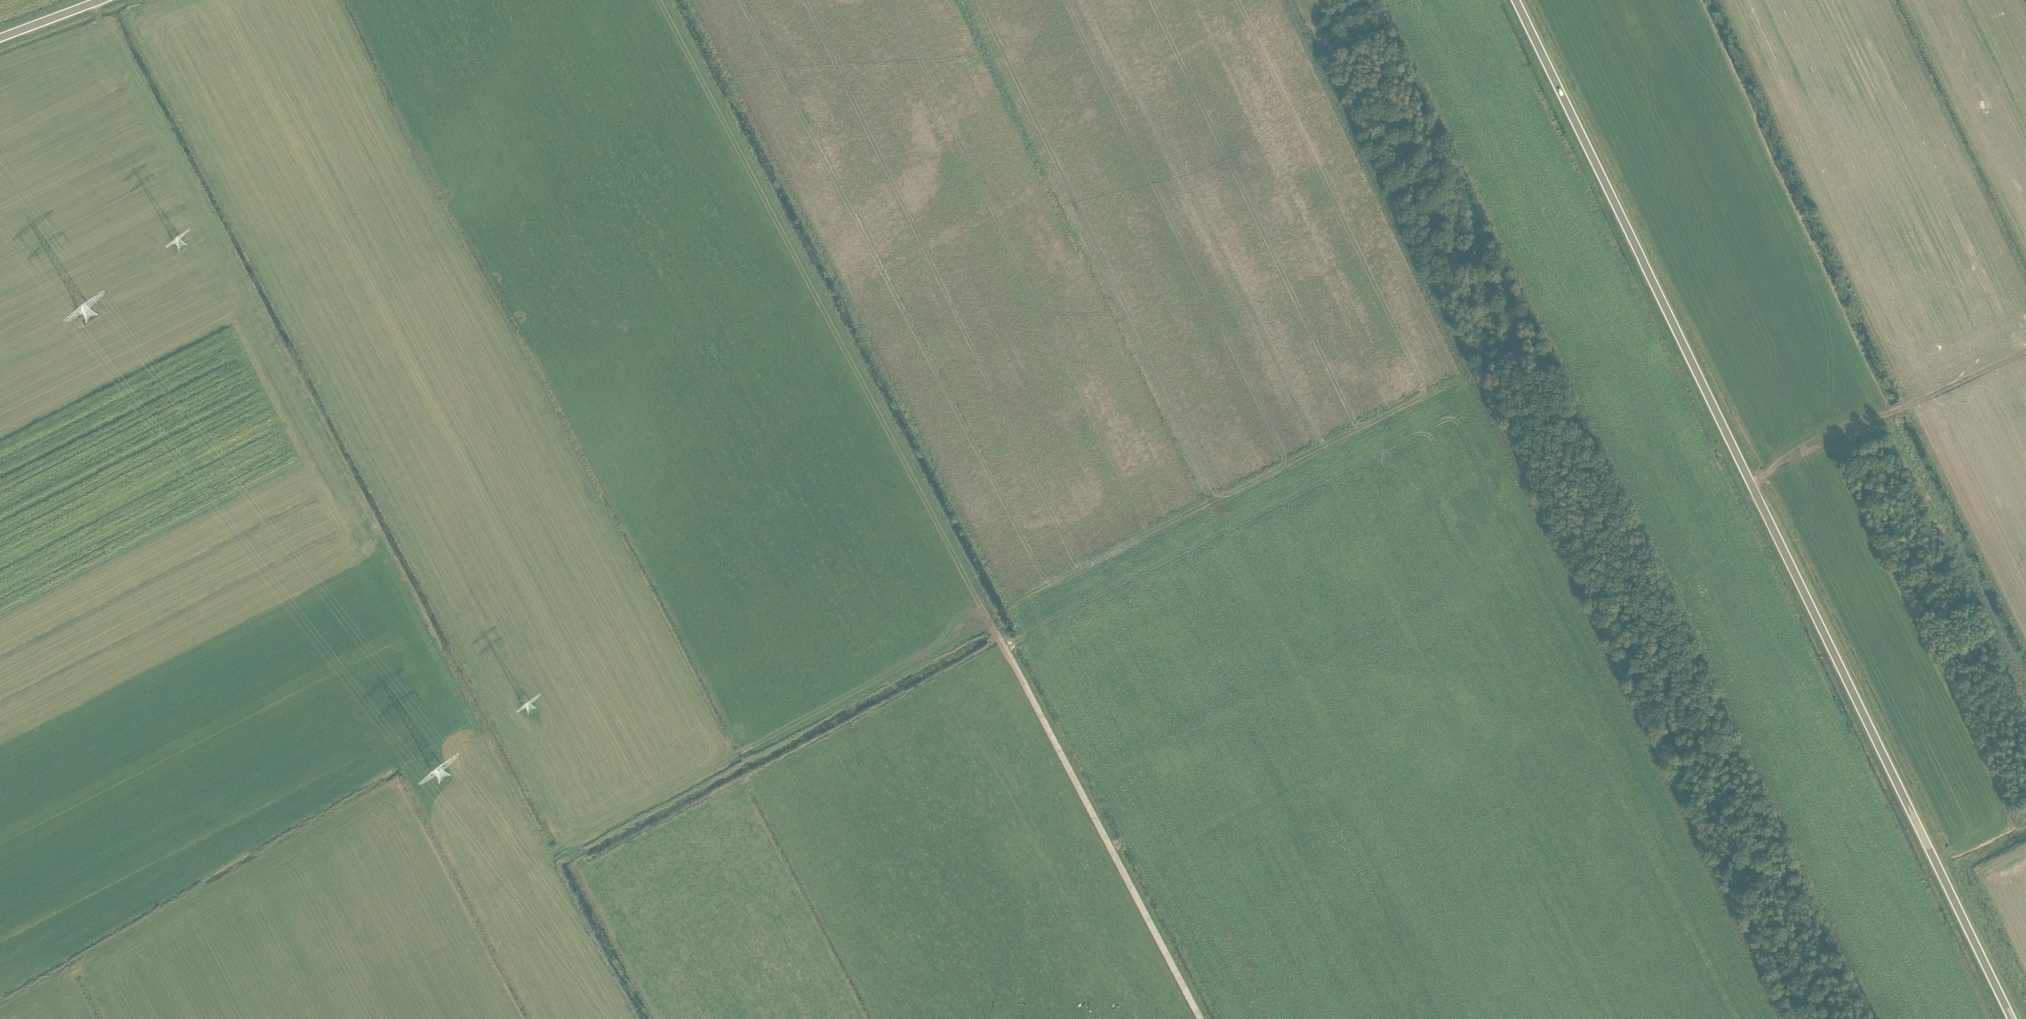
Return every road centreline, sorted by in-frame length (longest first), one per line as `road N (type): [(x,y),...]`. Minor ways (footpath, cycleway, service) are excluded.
road 1 (tertiary): [(2011,1018),(1511,0)]
road 2 (tertiary): [(0,46),(120,0)]

